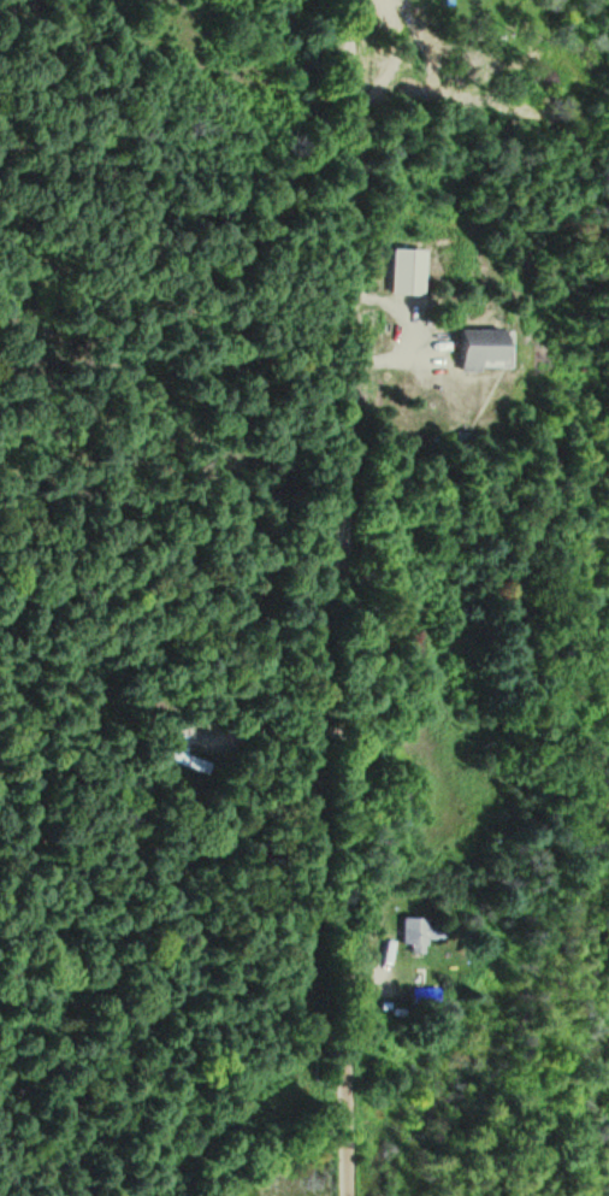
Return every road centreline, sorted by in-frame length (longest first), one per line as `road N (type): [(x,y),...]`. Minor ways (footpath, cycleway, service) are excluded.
road 1 (track): [(348,1195),(349,0)]

